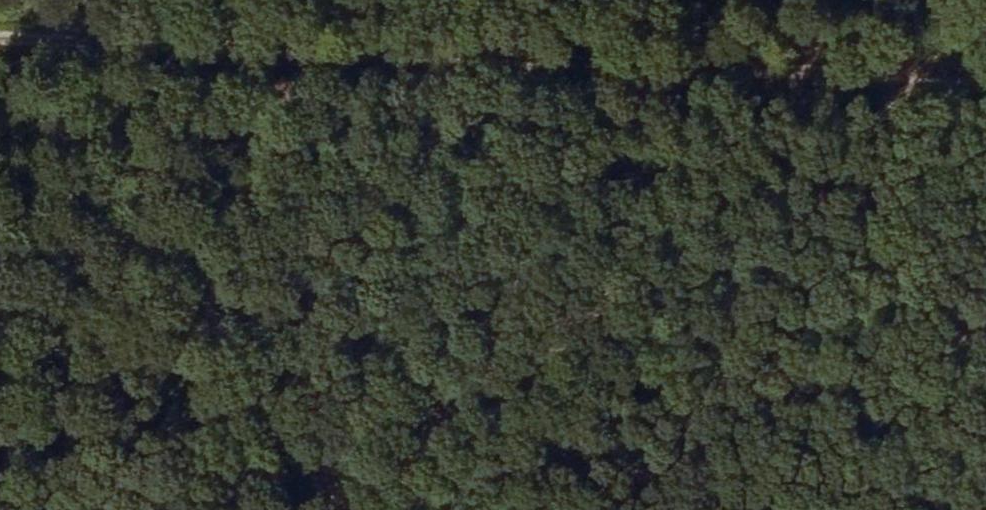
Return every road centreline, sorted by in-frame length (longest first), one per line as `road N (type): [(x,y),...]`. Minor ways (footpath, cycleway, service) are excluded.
road 1 (track): [(0,30),(985,74)]

